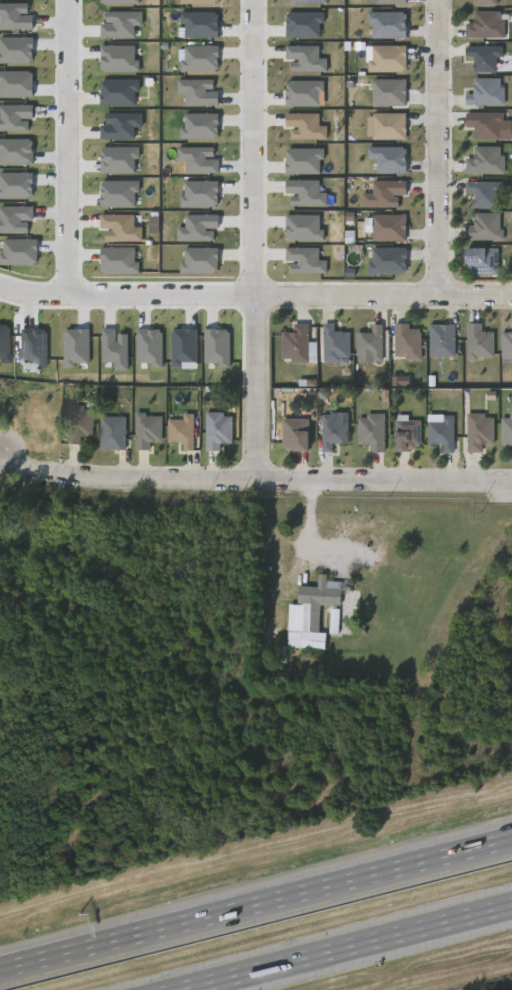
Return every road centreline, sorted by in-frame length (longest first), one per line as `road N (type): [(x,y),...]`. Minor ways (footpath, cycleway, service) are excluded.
road 1 (motorway): [(511,837),(0,969)]
road 2 (motorway): [(176,989),(511,904)]
road 3 (residential): [(72,0),(66,301)]
road 4 (residential): [(254,0),(254,301)]
road 5 (residential): [(439,0),(437,297)]
road 6 (residential): [(254,301),(511,297)]
road 7 (residential): [(254,301),(0,295)]
road 8 (residential): [(5,474),(258,483)]
road 9 (tertiary): [(258,483),(511,485)]
road 10 (residential): [(258,483),(254,301)]

